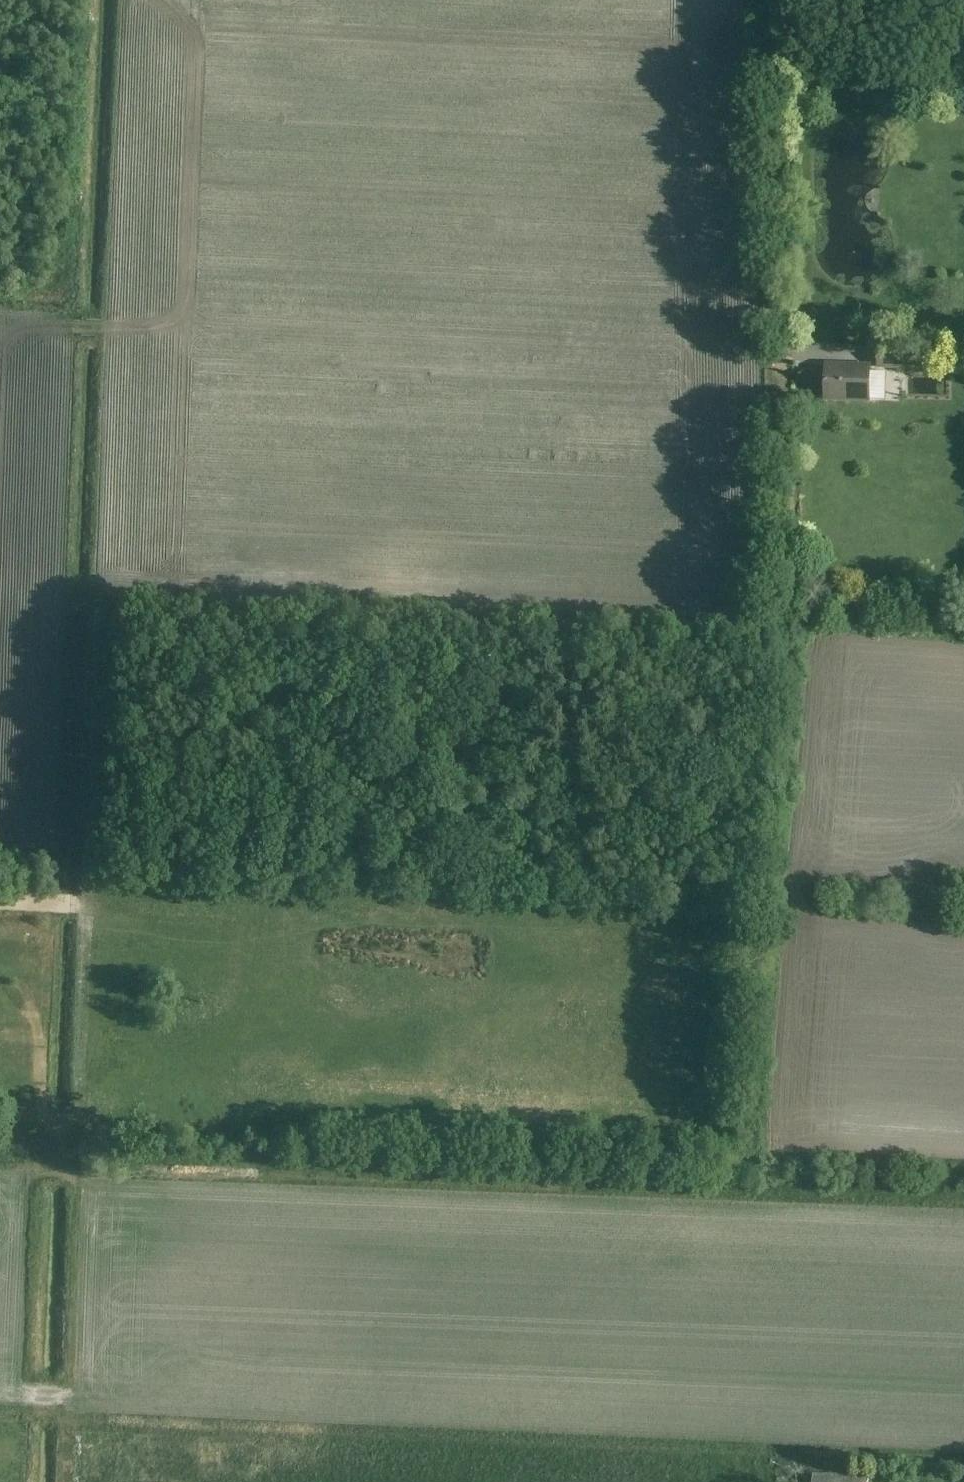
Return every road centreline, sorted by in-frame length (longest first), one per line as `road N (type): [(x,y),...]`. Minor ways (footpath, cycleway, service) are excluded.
road 1 (track): [(770,0),(776,340)]

